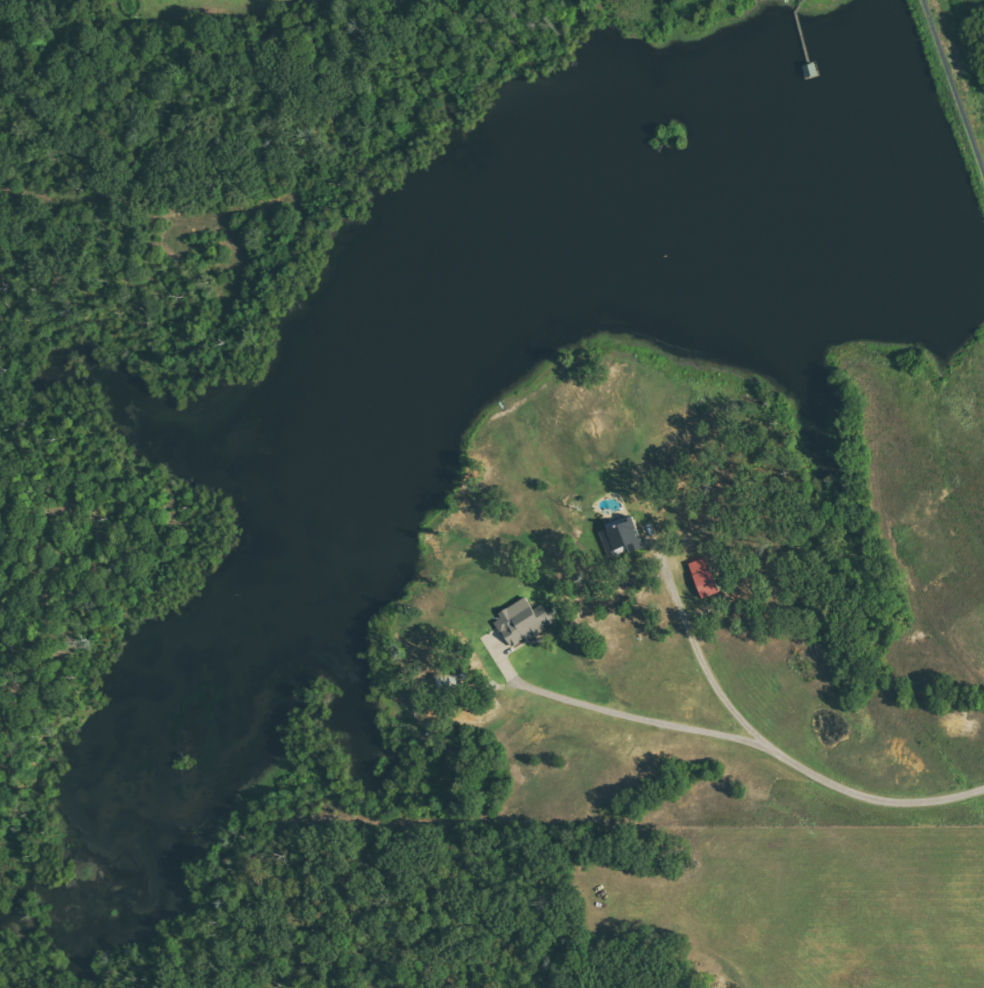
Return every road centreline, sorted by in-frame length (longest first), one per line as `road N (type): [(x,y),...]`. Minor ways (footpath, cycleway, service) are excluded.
road 1 (residential): [(983,178),(922,0)]

